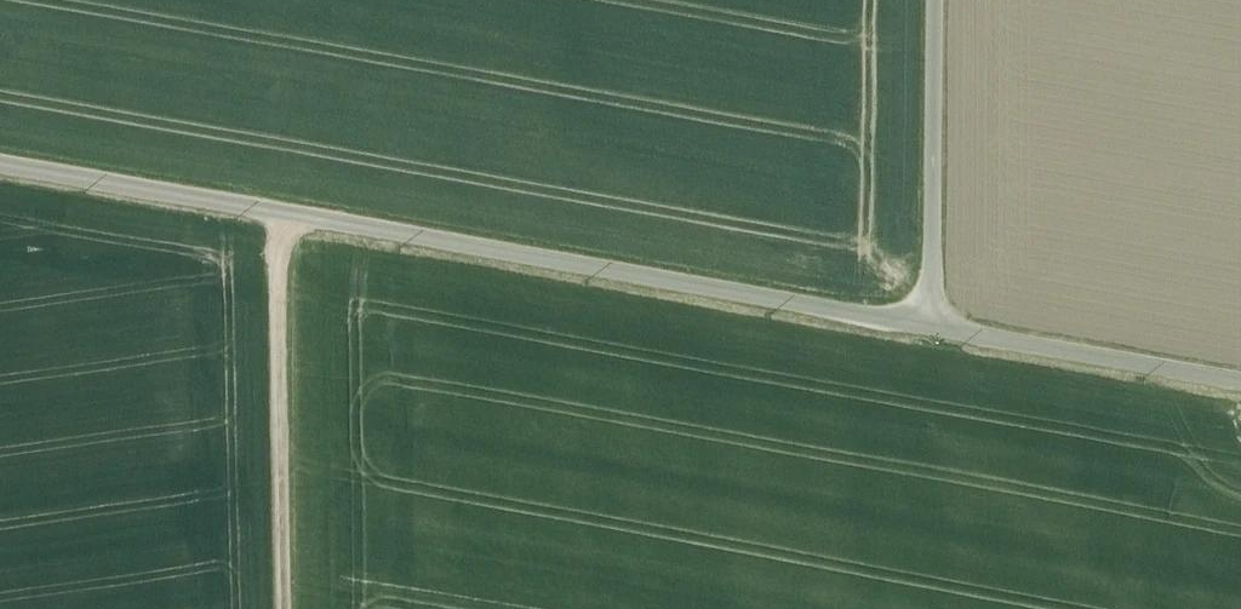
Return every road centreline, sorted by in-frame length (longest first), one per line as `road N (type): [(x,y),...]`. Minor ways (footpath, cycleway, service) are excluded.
road 1 (unclassified): [(0,167),(930,328)]
road 2 (track): [(280,216),(280,608)]
road 3 (unclassified): [(930,328),(935,0)]
road 4 (unclassified): [(930,328),(1240,383)]

